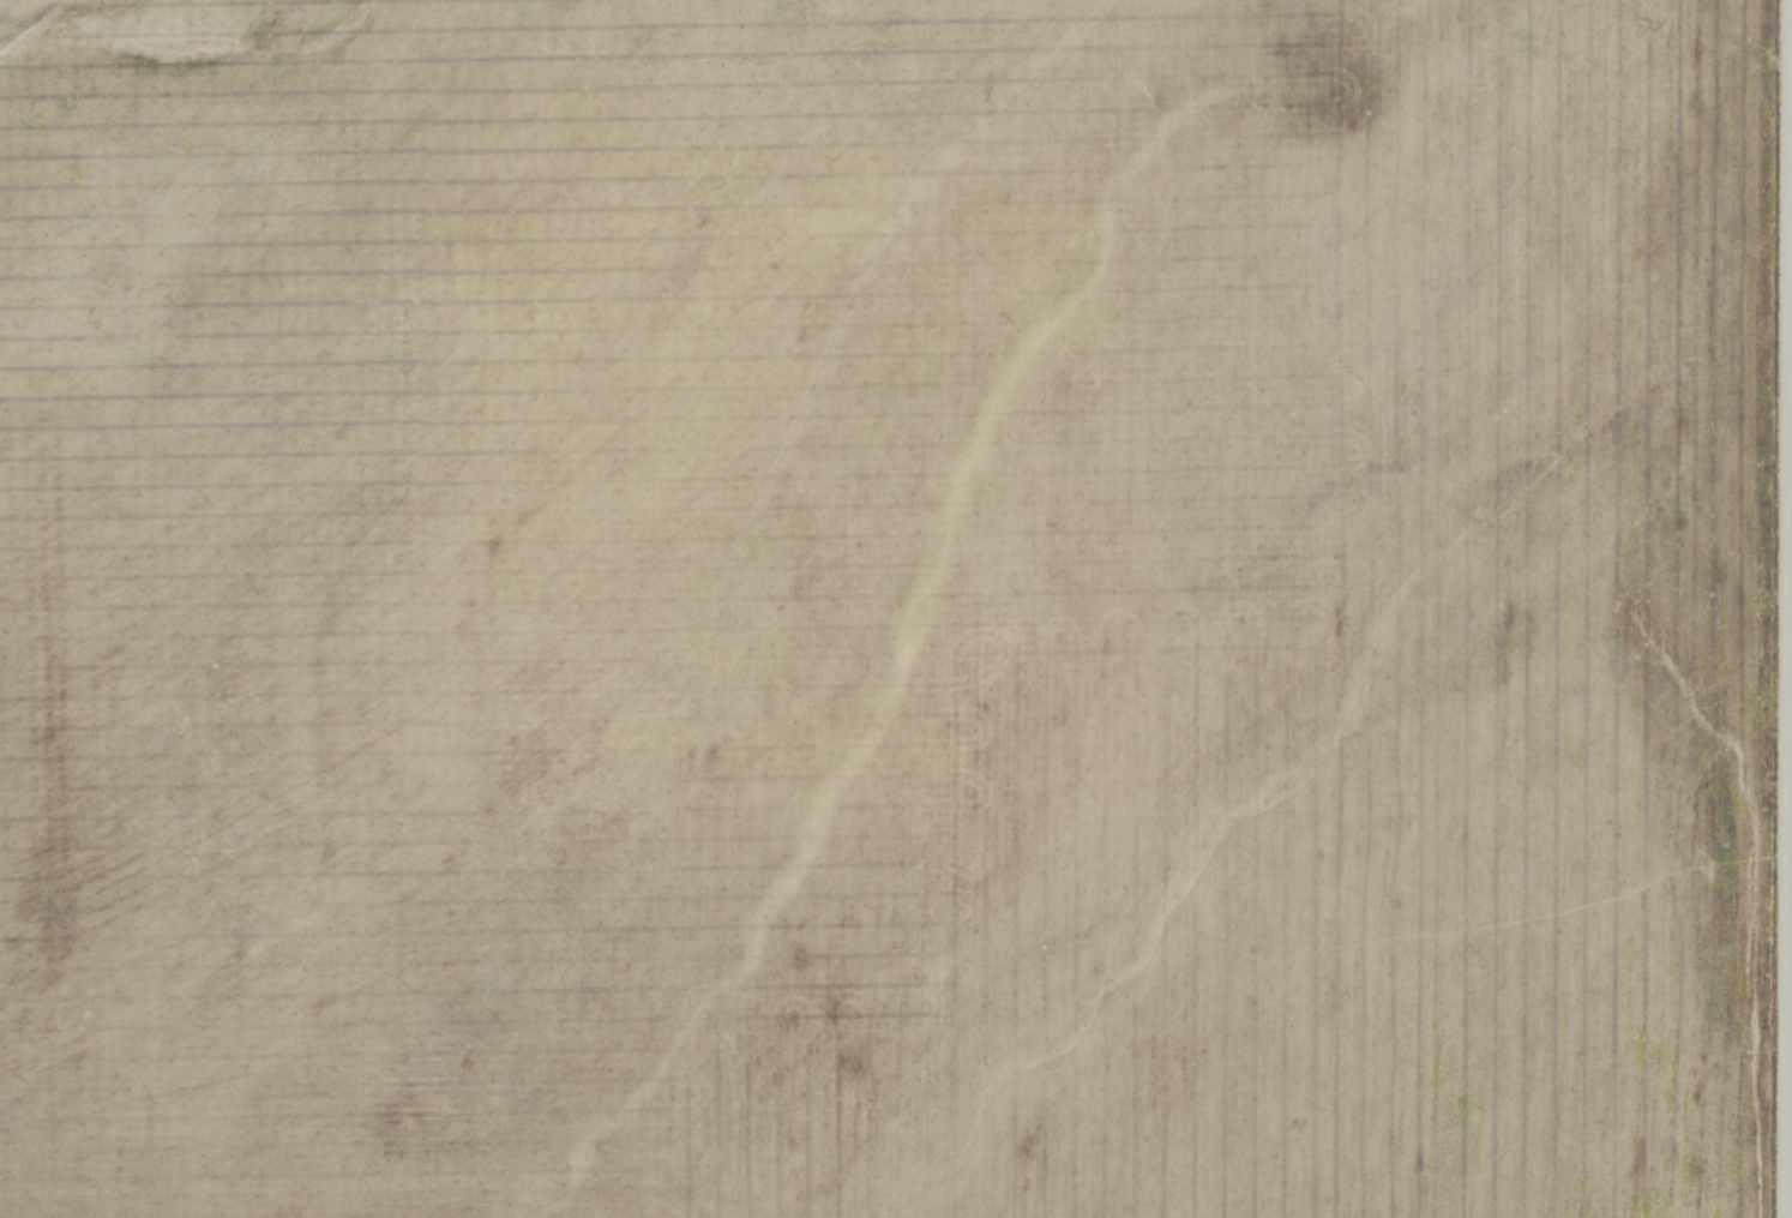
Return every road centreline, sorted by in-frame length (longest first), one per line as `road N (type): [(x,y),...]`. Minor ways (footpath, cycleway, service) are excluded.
road 1 (residential): [(1783,1217),(1786,0)]

